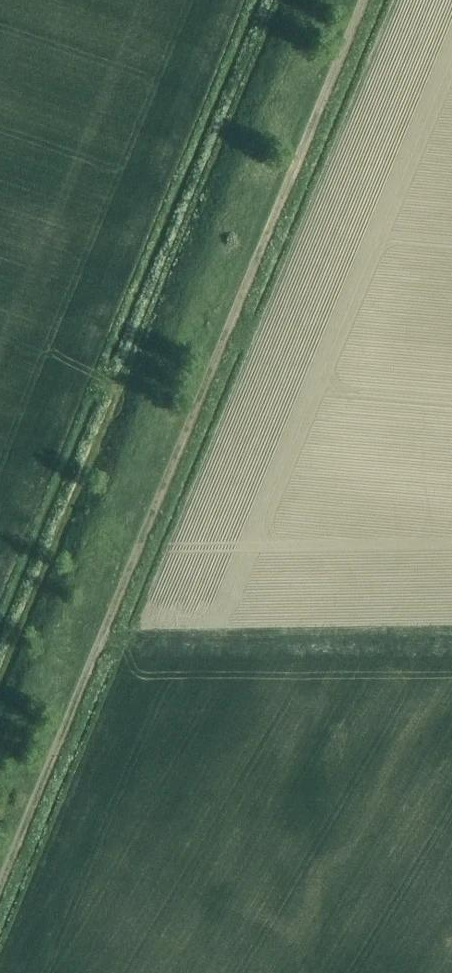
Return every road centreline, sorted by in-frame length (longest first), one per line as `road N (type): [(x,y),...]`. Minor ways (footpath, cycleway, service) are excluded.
road 1 (track): [(353,0),(0,865)]
road 2 (track): [(0,670),(124,366)]

